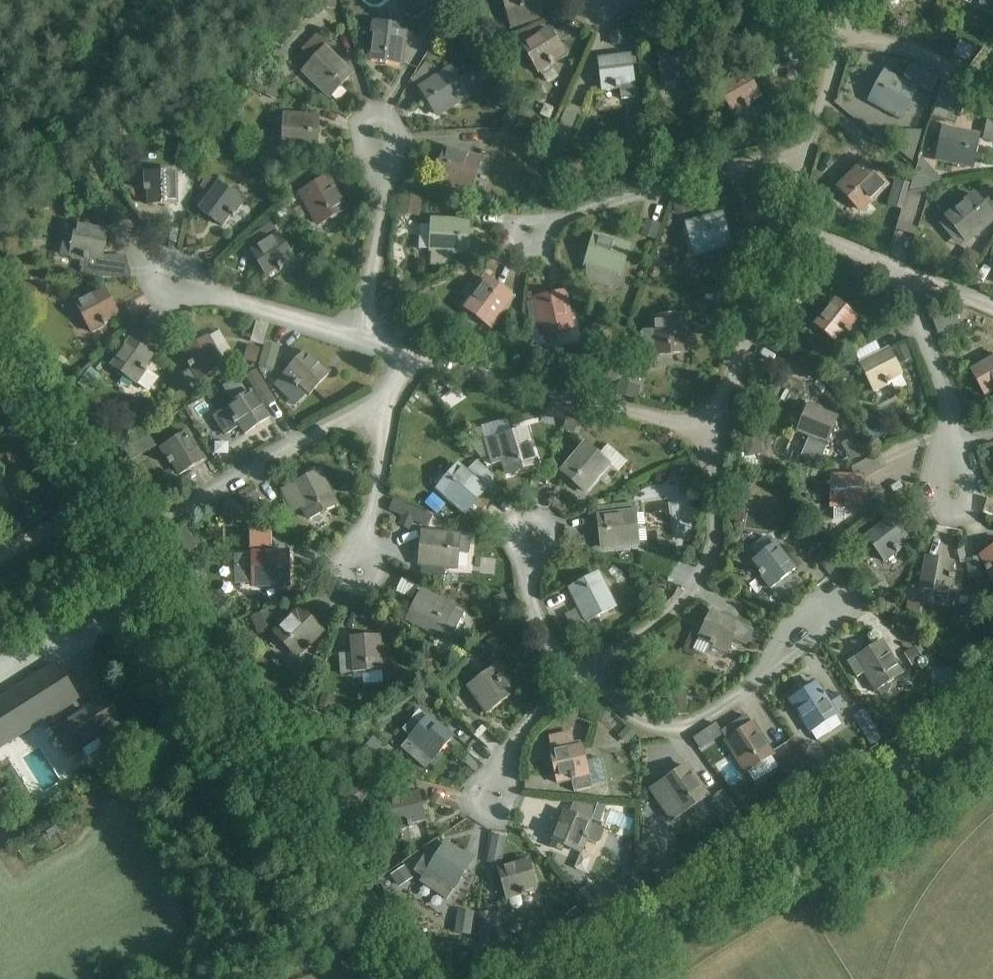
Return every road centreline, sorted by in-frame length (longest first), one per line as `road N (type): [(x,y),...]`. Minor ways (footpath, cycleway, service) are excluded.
road 1 (unclassified): [(413,978),(0,332)]
road 2 (track): [(558,978),(992,702)]

